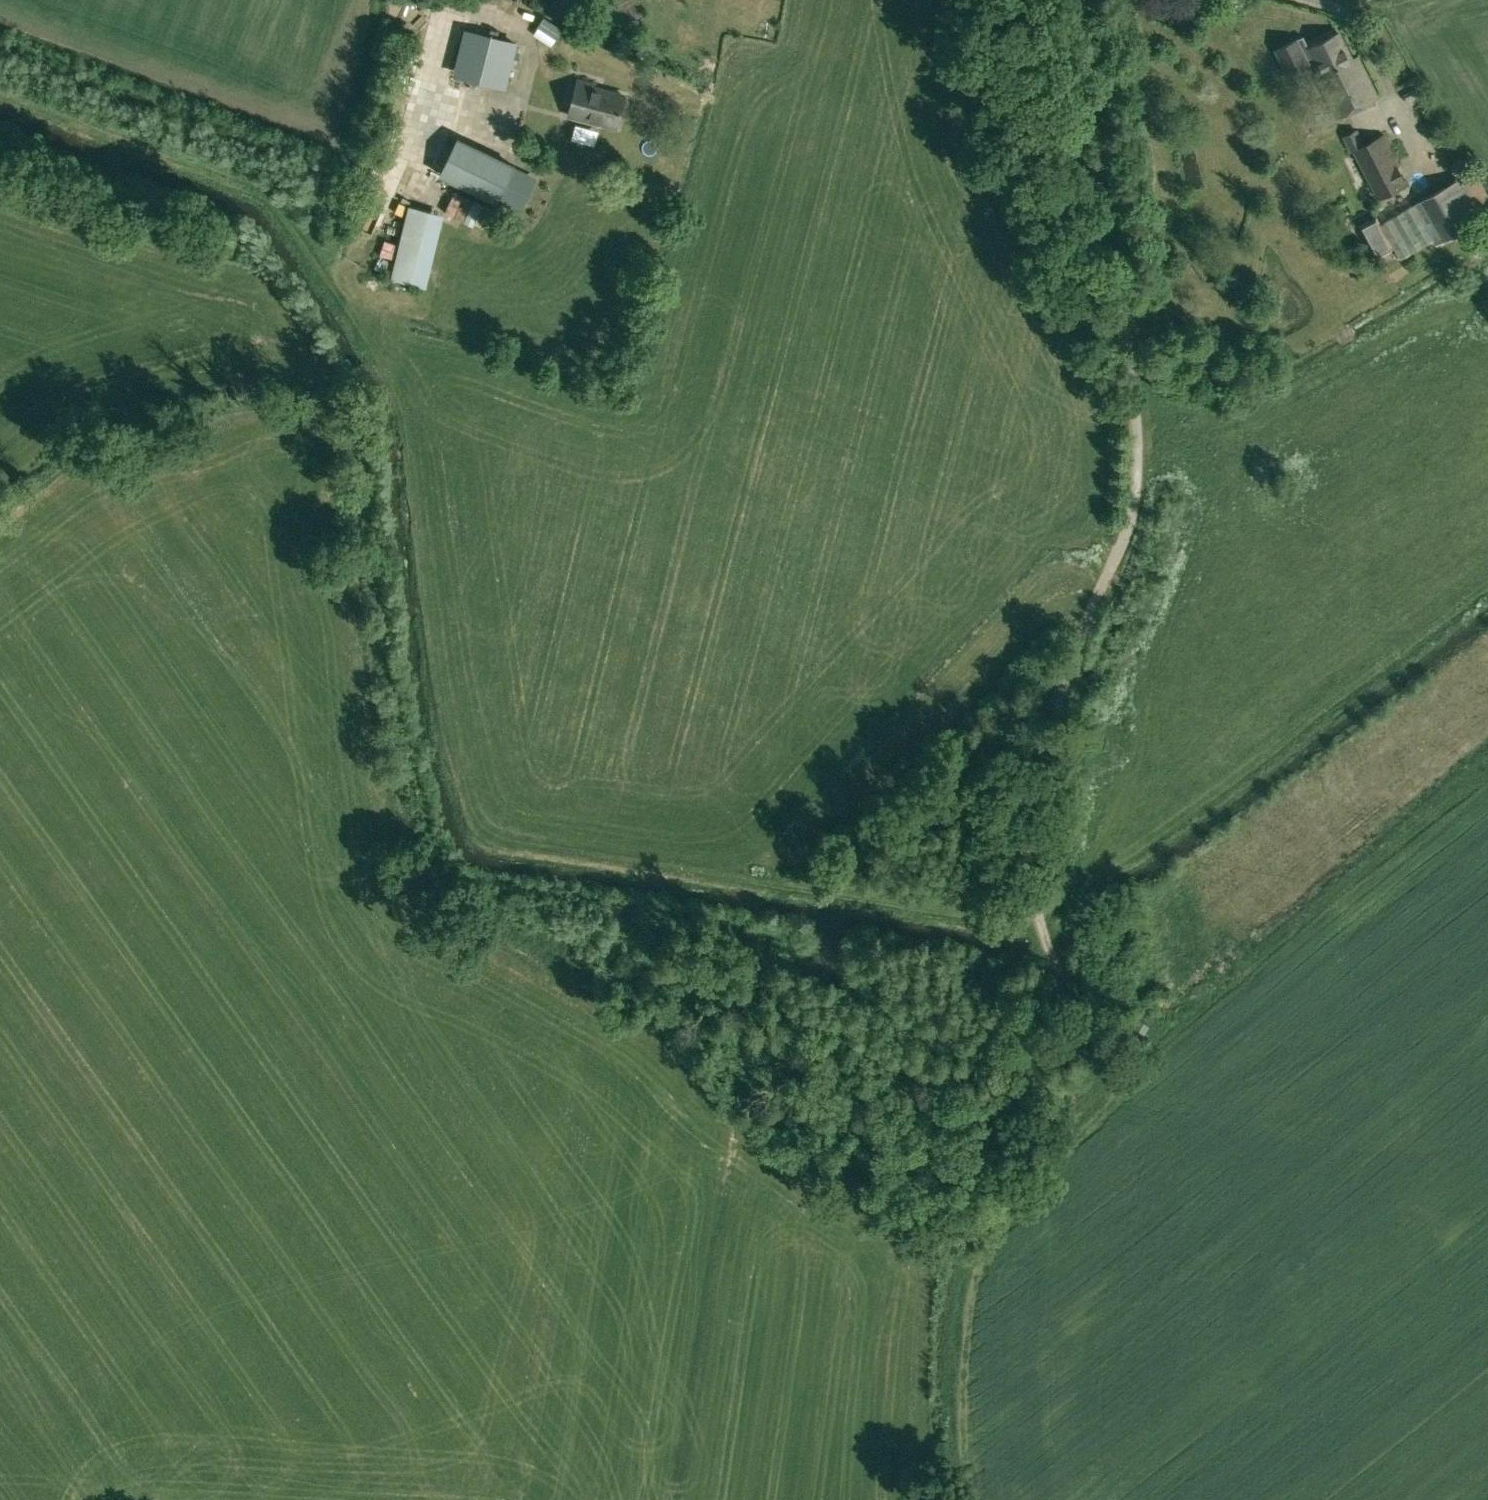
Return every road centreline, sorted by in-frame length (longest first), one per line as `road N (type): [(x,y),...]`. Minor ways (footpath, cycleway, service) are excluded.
road 1 (track): [(1122,1070),(1088,1034),(1063,982),(1034,878),(1032,830),(1055,713),(1128,529),(1137,478),(1082,0)]

